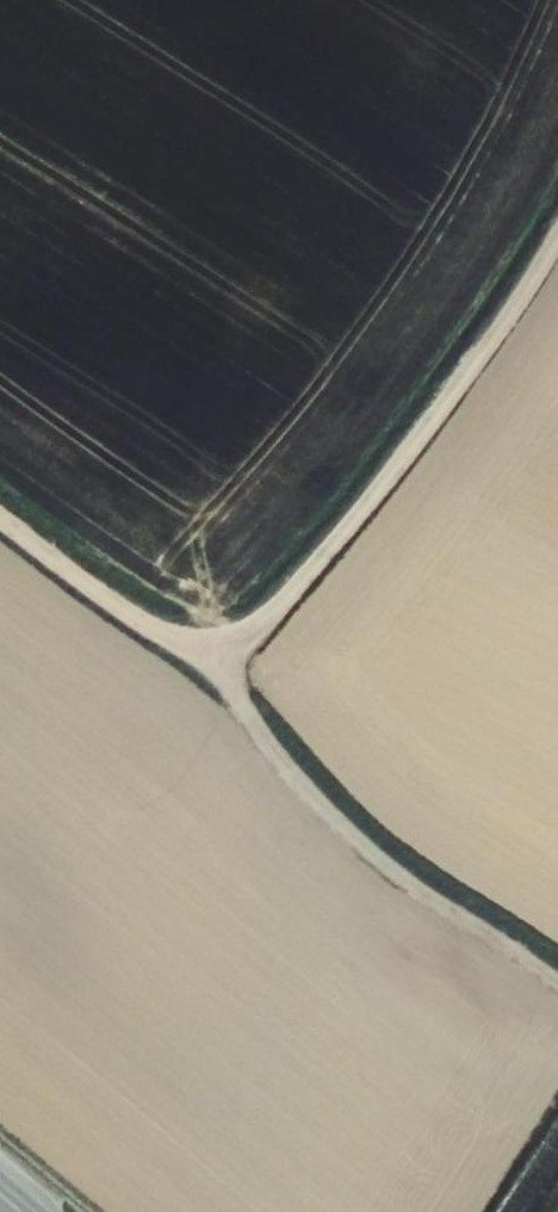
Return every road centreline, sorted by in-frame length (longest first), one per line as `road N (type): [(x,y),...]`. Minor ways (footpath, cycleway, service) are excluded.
road 1 (track): [(557,238),(354,529),(243,640),(212,647),(175,643),(0,514)]
road 2 (track): [(212,647),(264,753),(557,992)]

